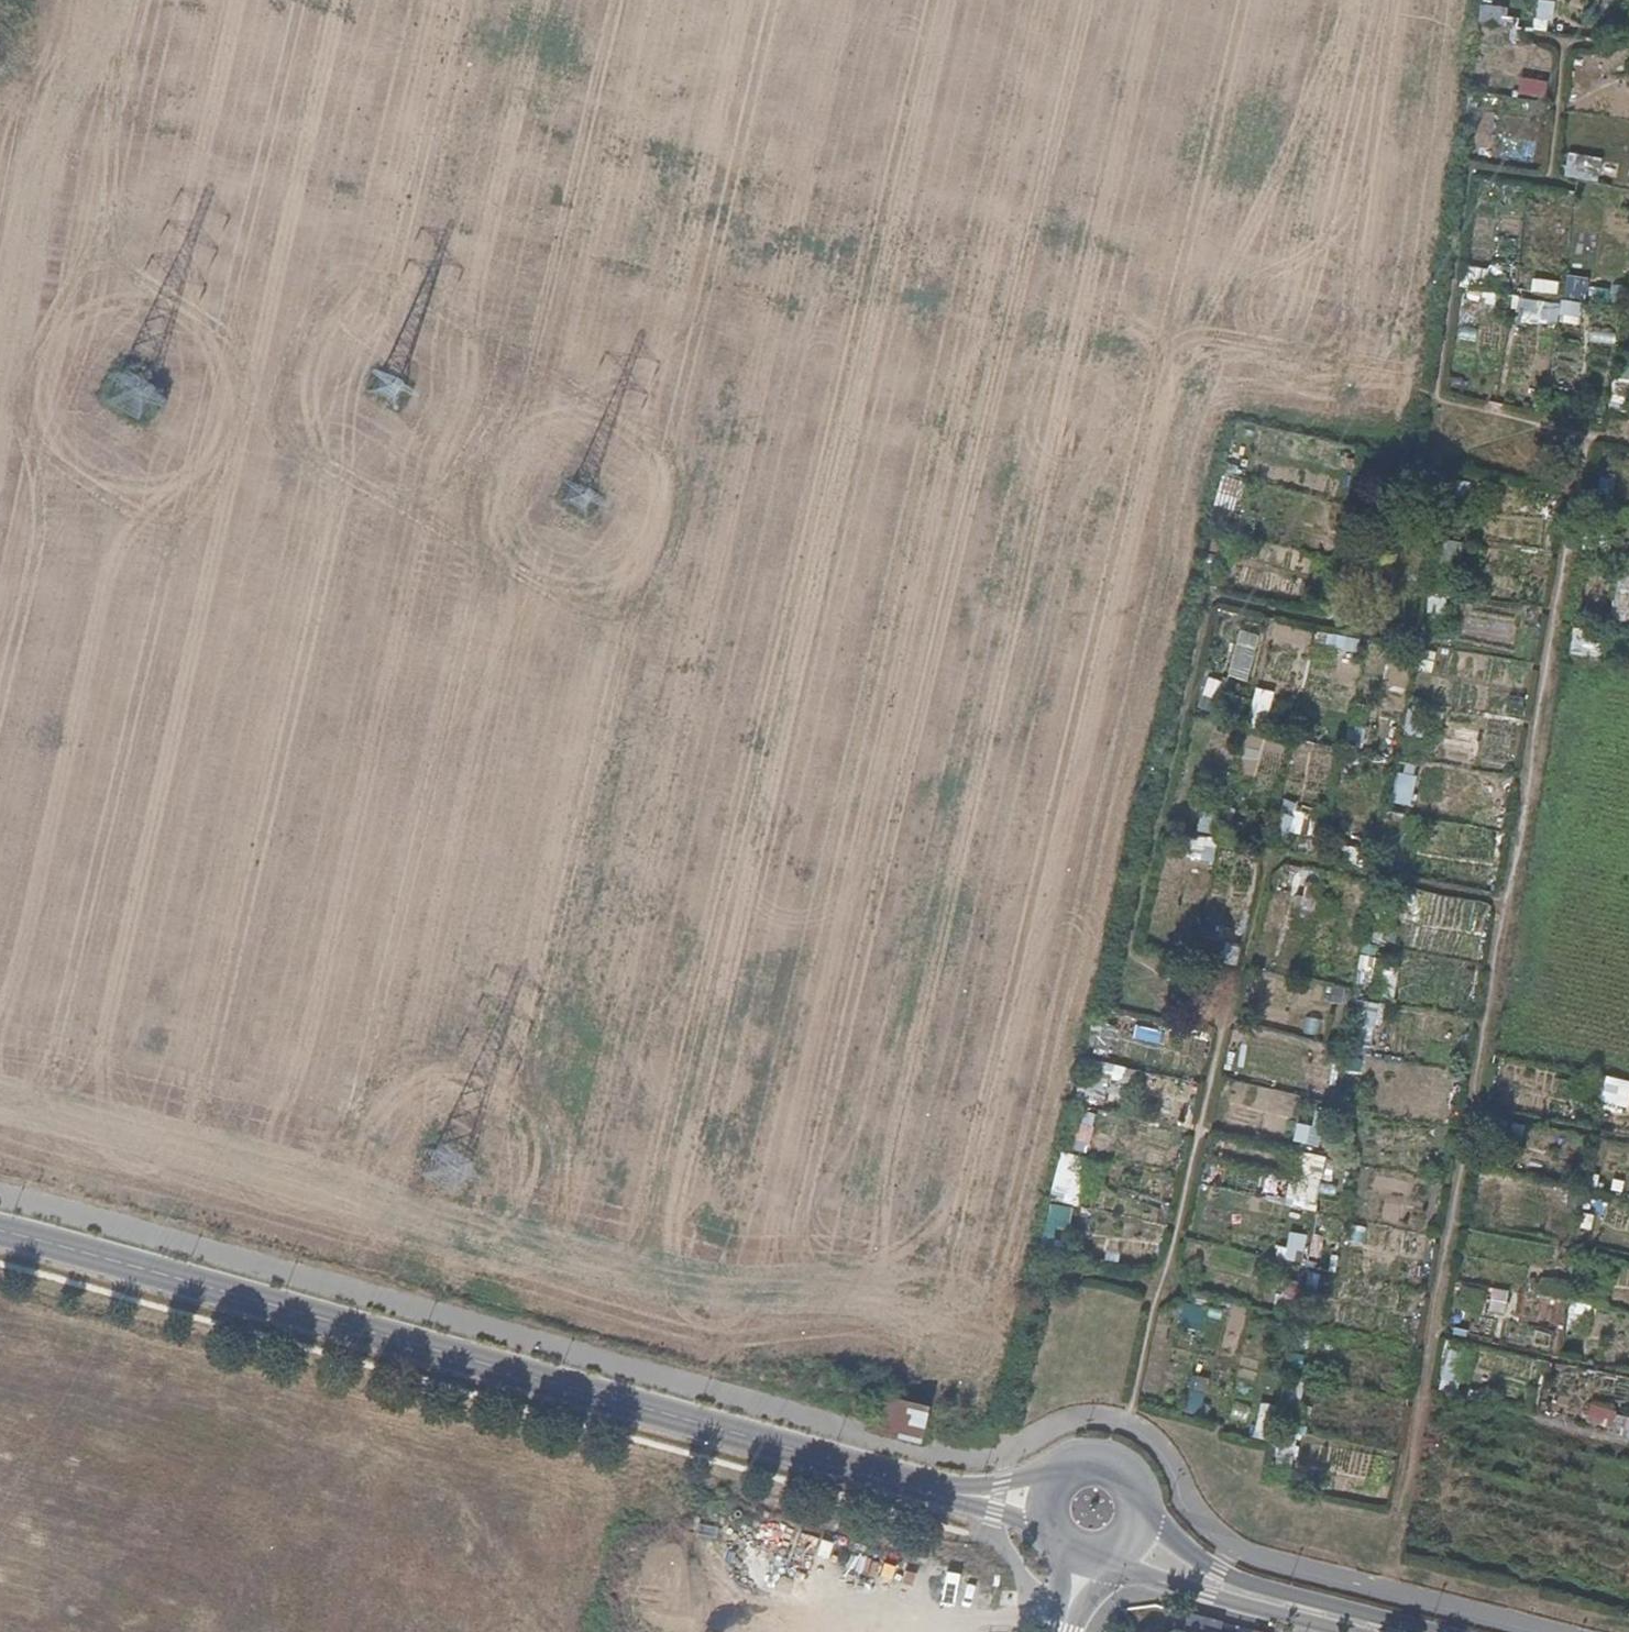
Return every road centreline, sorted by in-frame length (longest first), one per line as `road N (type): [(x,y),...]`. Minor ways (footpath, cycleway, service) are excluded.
road 1 (residential): [(1043,1513),(851,1468),(0,1231)]
road 2 (residential): [(1455,1631),(1220,1572),(1140,1522)]
road 3 (residential): [(1107,1556),(1209,1597),(1336,1631)]
road 4 (residential): [(1140,1522),(1137,1489),(1097,1460),(1052,1481),(1043,1513)]

